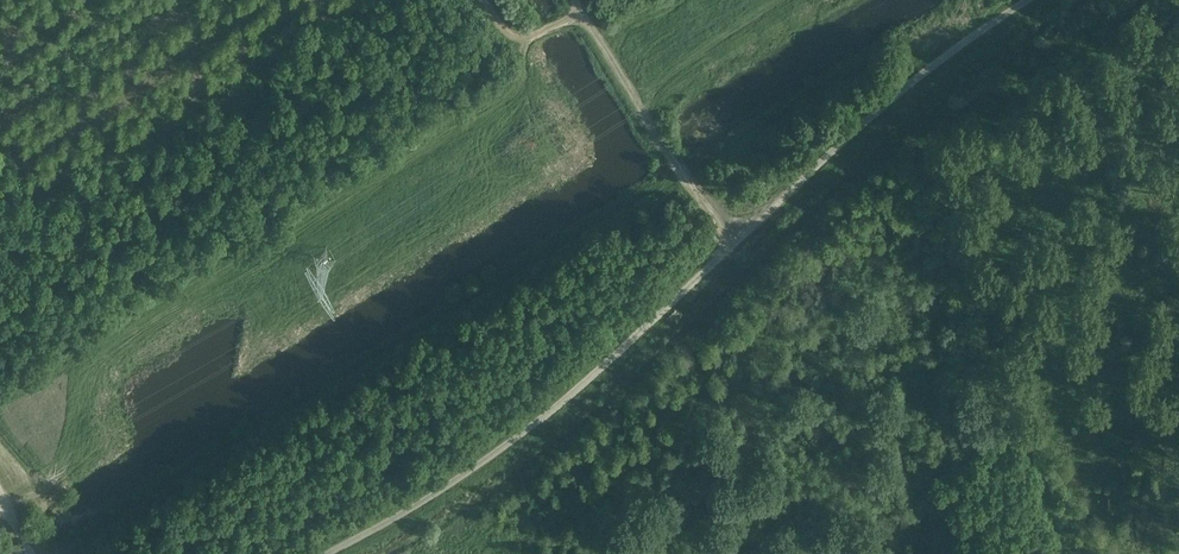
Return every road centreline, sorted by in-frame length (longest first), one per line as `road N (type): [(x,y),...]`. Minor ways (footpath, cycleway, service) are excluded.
road 1 (unclassified): [(1032,0),(862,123),(564,406),(465,480),(331,553)]
road 2 (track): [(527,38),(521,85),(103,357),(54,481),(8,509)]

